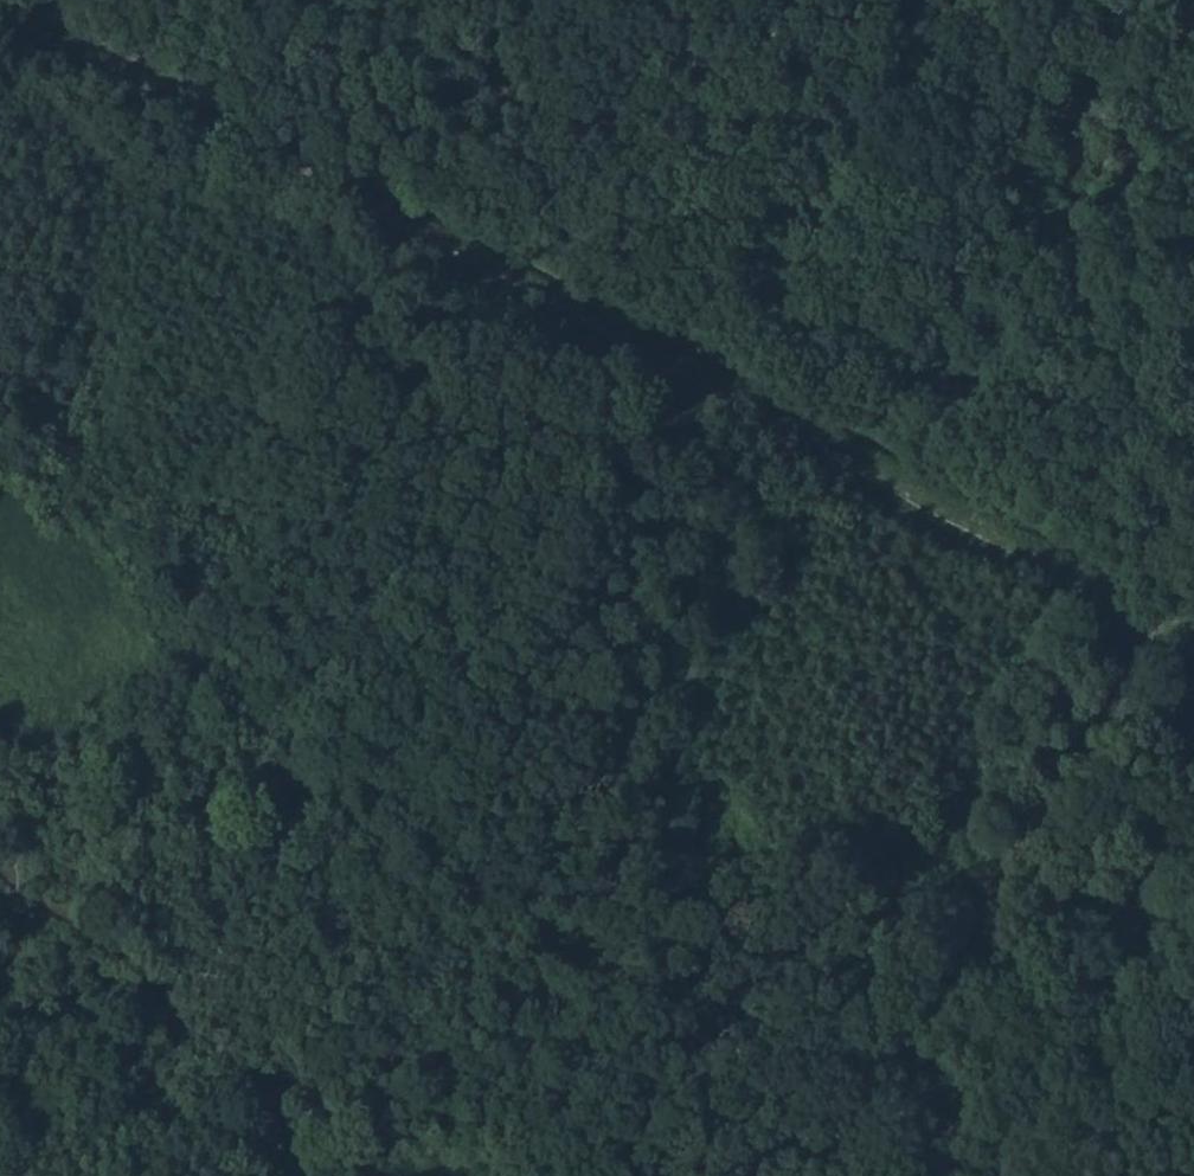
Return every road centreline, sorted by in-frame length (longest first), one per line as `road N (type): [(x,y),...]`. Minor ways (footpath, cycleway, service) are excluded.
road 1 (track): [(1193,620),(989,565),(0,10)]
road 2 (track): [(1193,650),(998,1175)]

